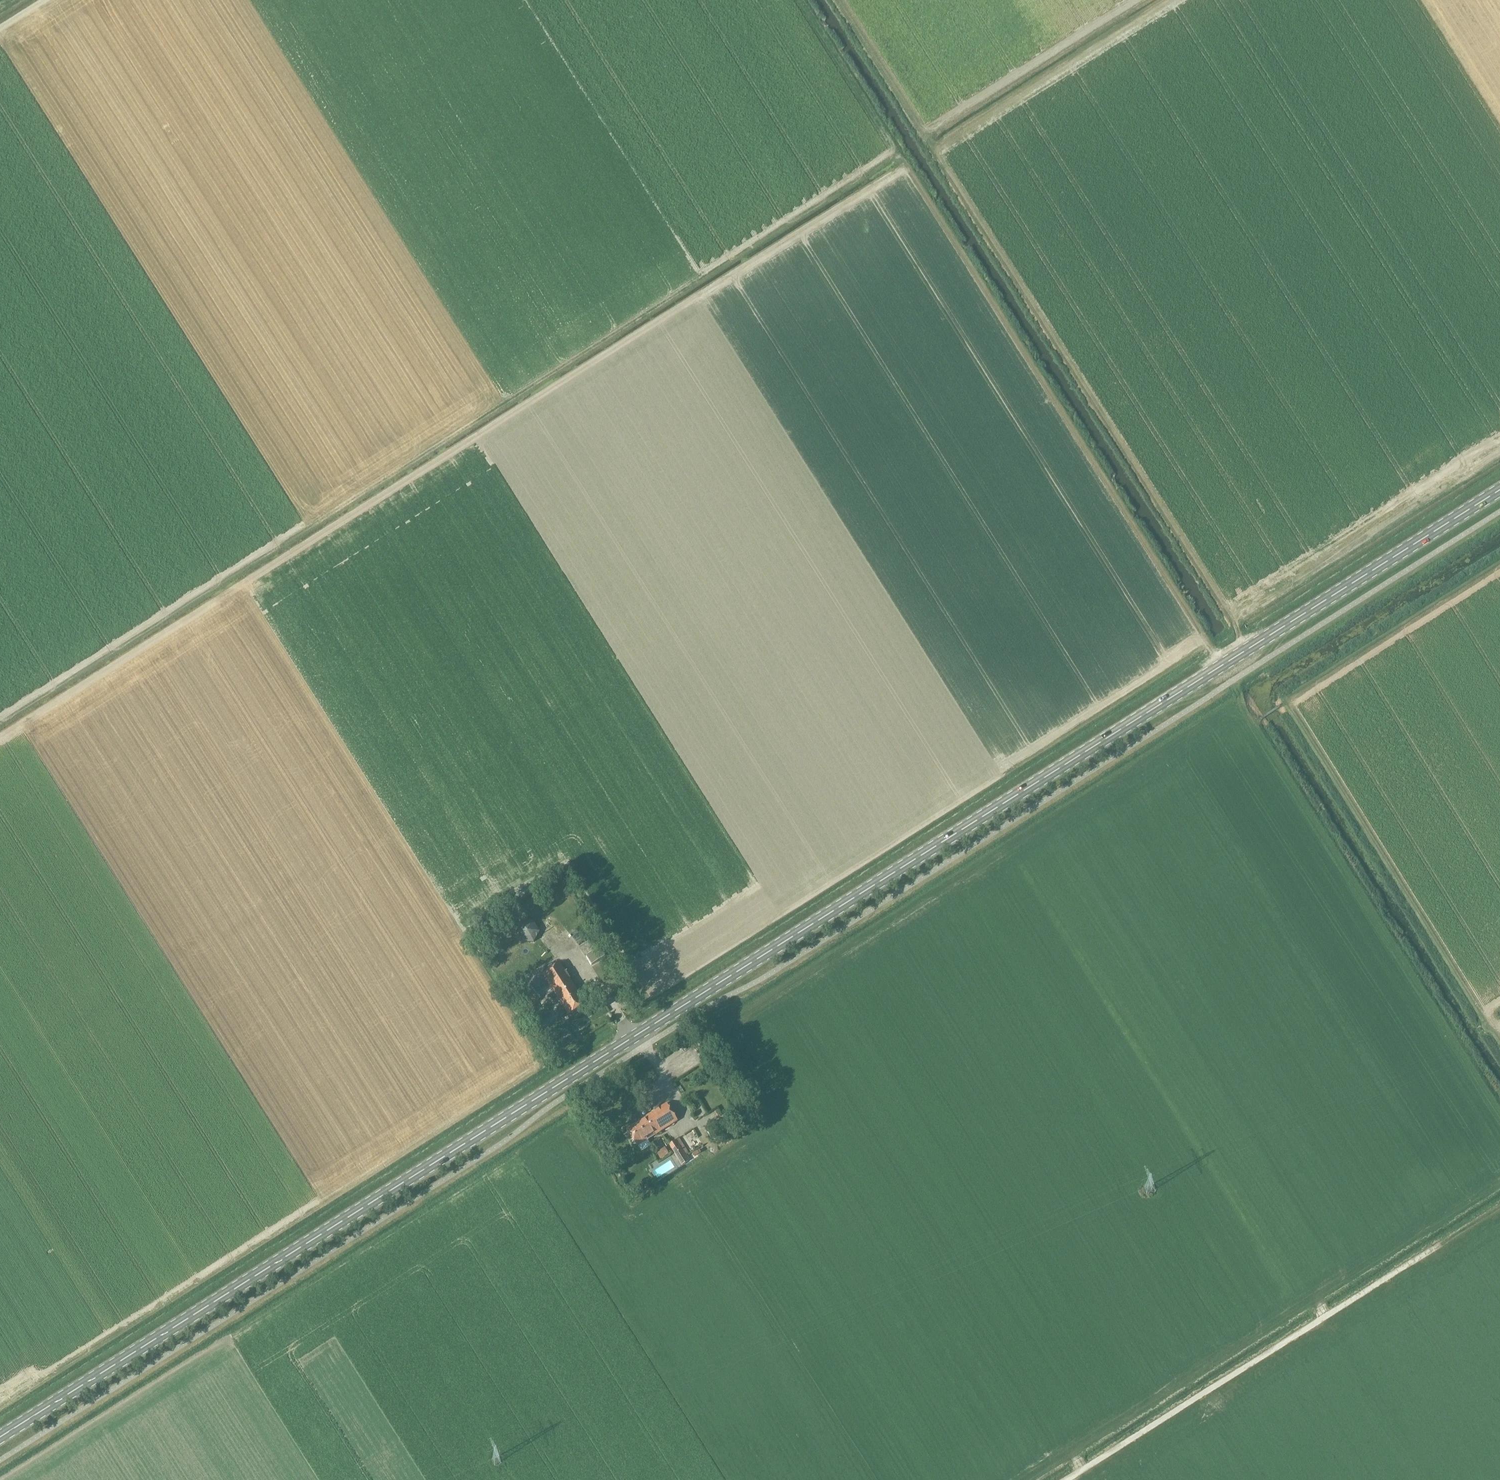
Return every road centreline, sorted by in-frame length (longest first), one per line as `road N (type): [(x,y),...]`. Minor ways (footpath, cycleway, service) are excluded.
road 1 (secondary): [(0,1437),(1499,489)]

